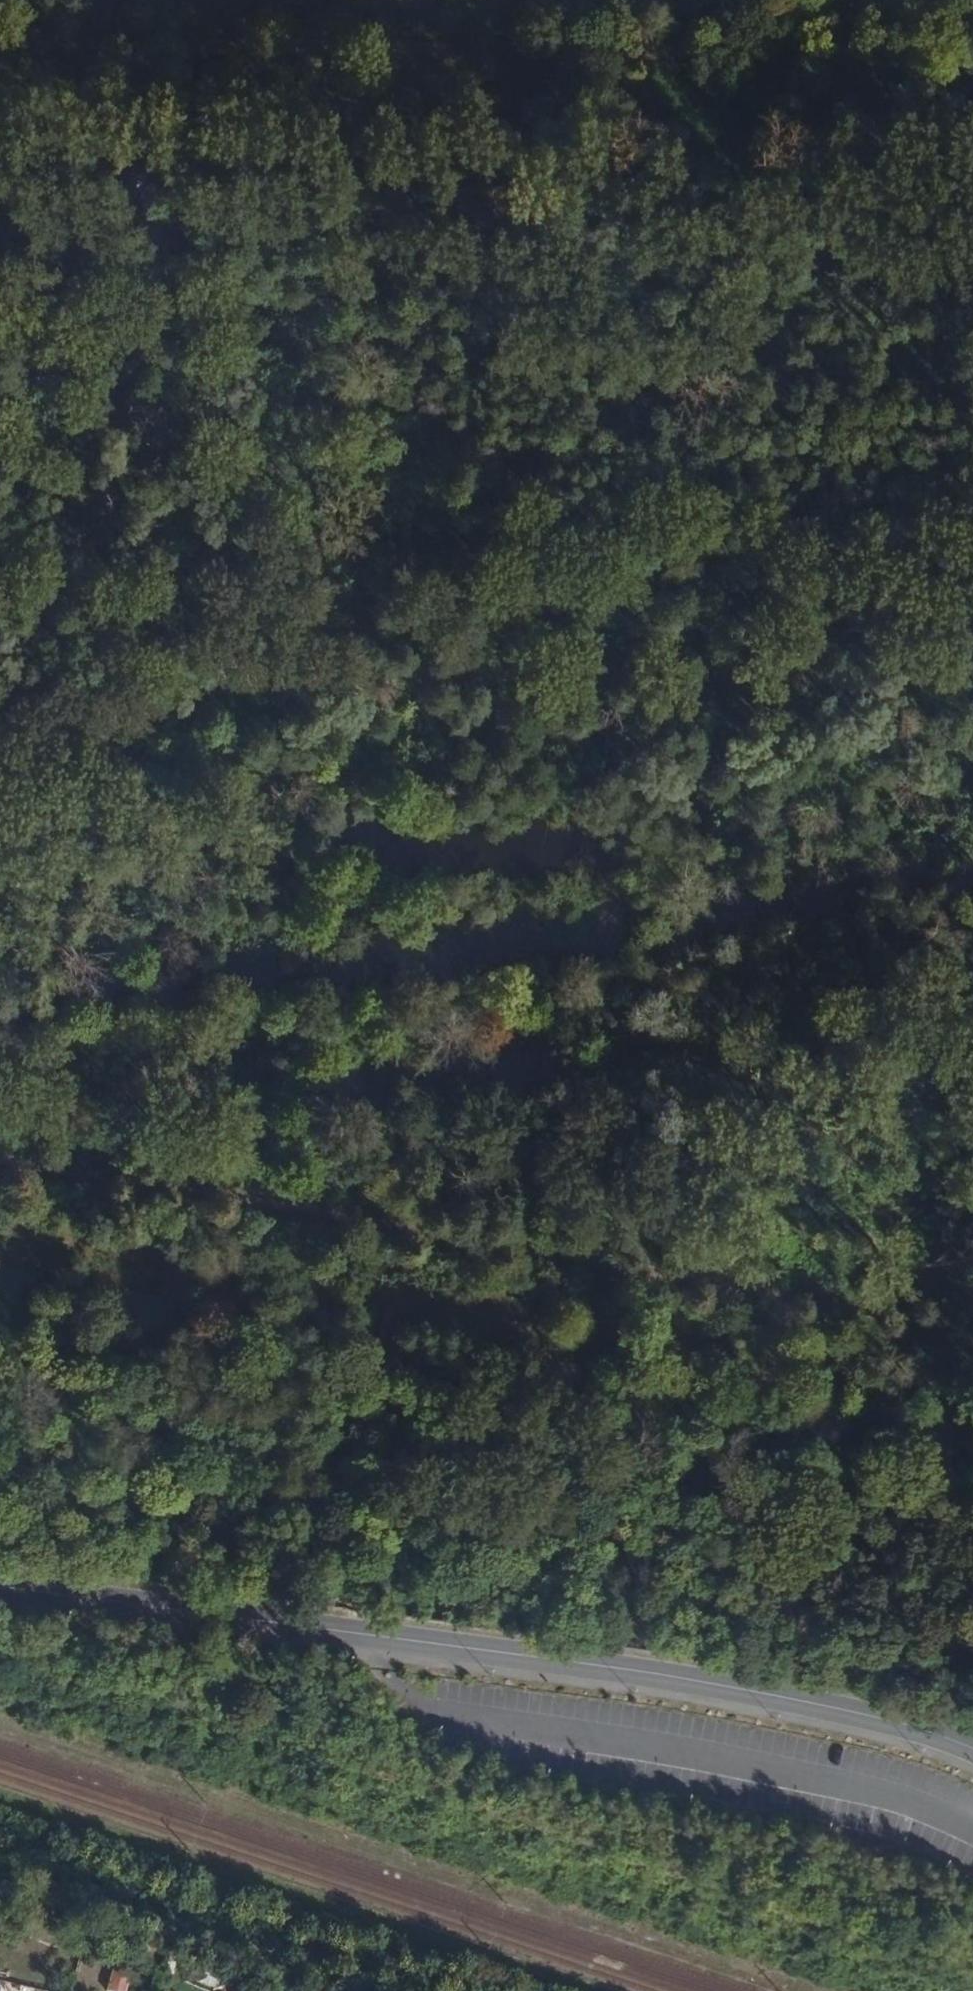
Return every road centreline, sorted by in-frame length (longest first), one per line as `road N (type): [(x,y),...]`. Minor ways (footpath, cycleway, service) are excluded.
road 1 (track): [(972,1407),(0,1235)]
road 2 (secondary): [(0,1587),(685,1679),(923,1729),(972,1748)]

